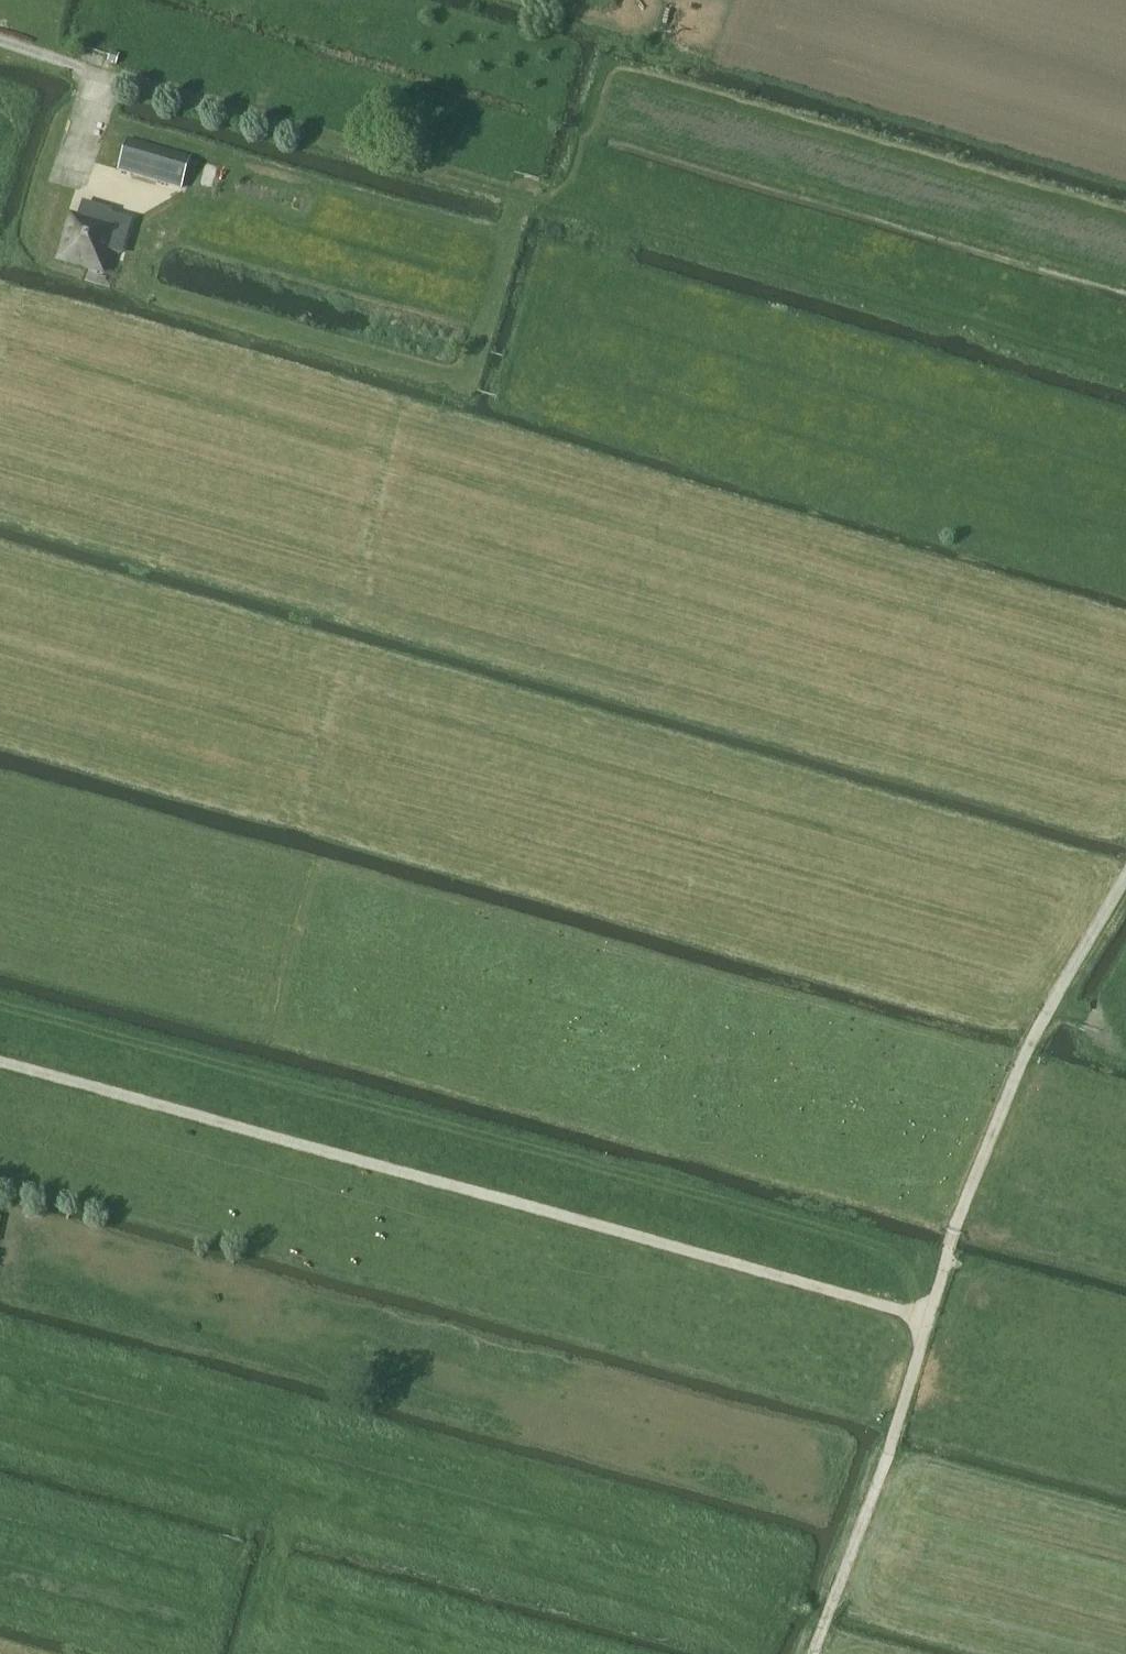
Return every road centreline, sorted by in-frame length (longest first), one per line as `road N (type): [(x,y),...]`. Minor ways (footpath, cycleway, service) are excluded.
road 1 (track): [(927,1318),(0,1059)]
road 2 (track): [(1125,878),(1035,1034),(954,1231),(888,1459),(813,1653)]

